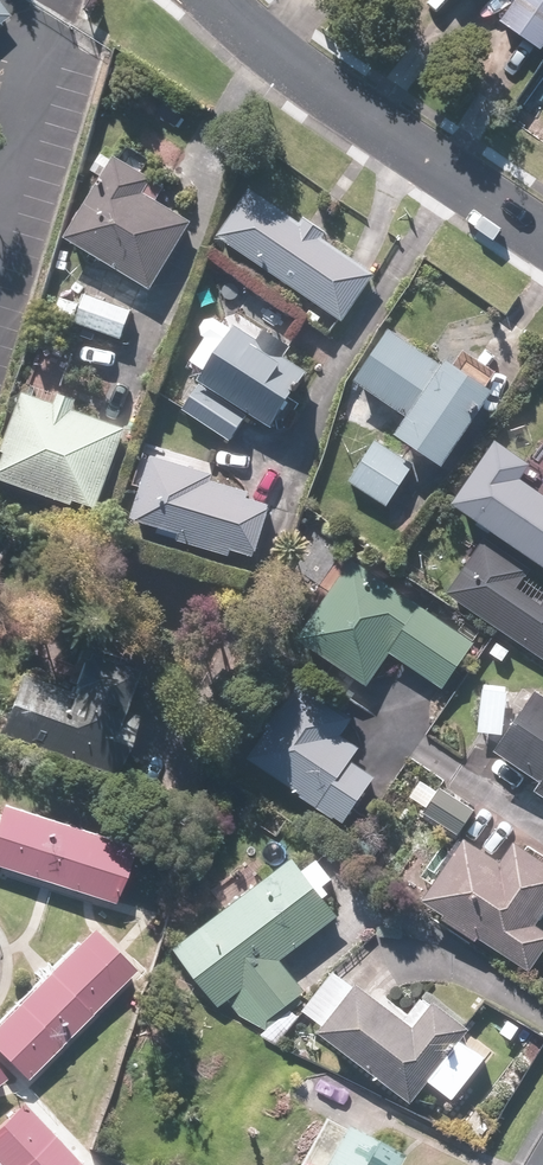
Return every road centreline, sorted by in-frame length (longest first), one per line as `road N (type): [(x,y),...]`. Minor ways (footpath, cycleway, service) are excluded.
road 1 (residential): [(542,236),(209,0)]

